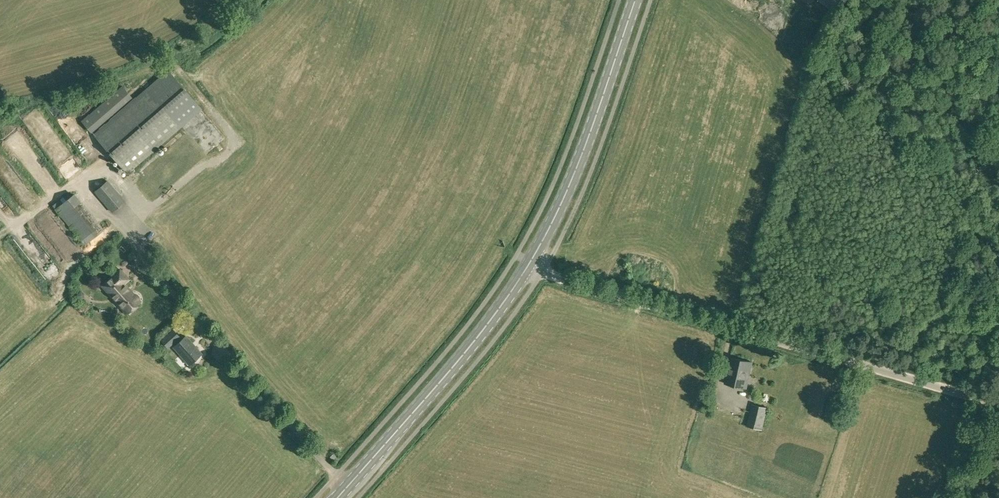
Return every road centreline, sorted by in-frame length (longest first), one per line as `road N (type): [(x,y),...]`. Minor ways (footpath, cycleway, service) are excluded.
road 1 (unclassified): [(998,405),(530,265)]
road 2 (secondary): [(337,497),(440,385),(530,265)]
road 3 (secondary): [(530,265),(572,180),(637,0)]

